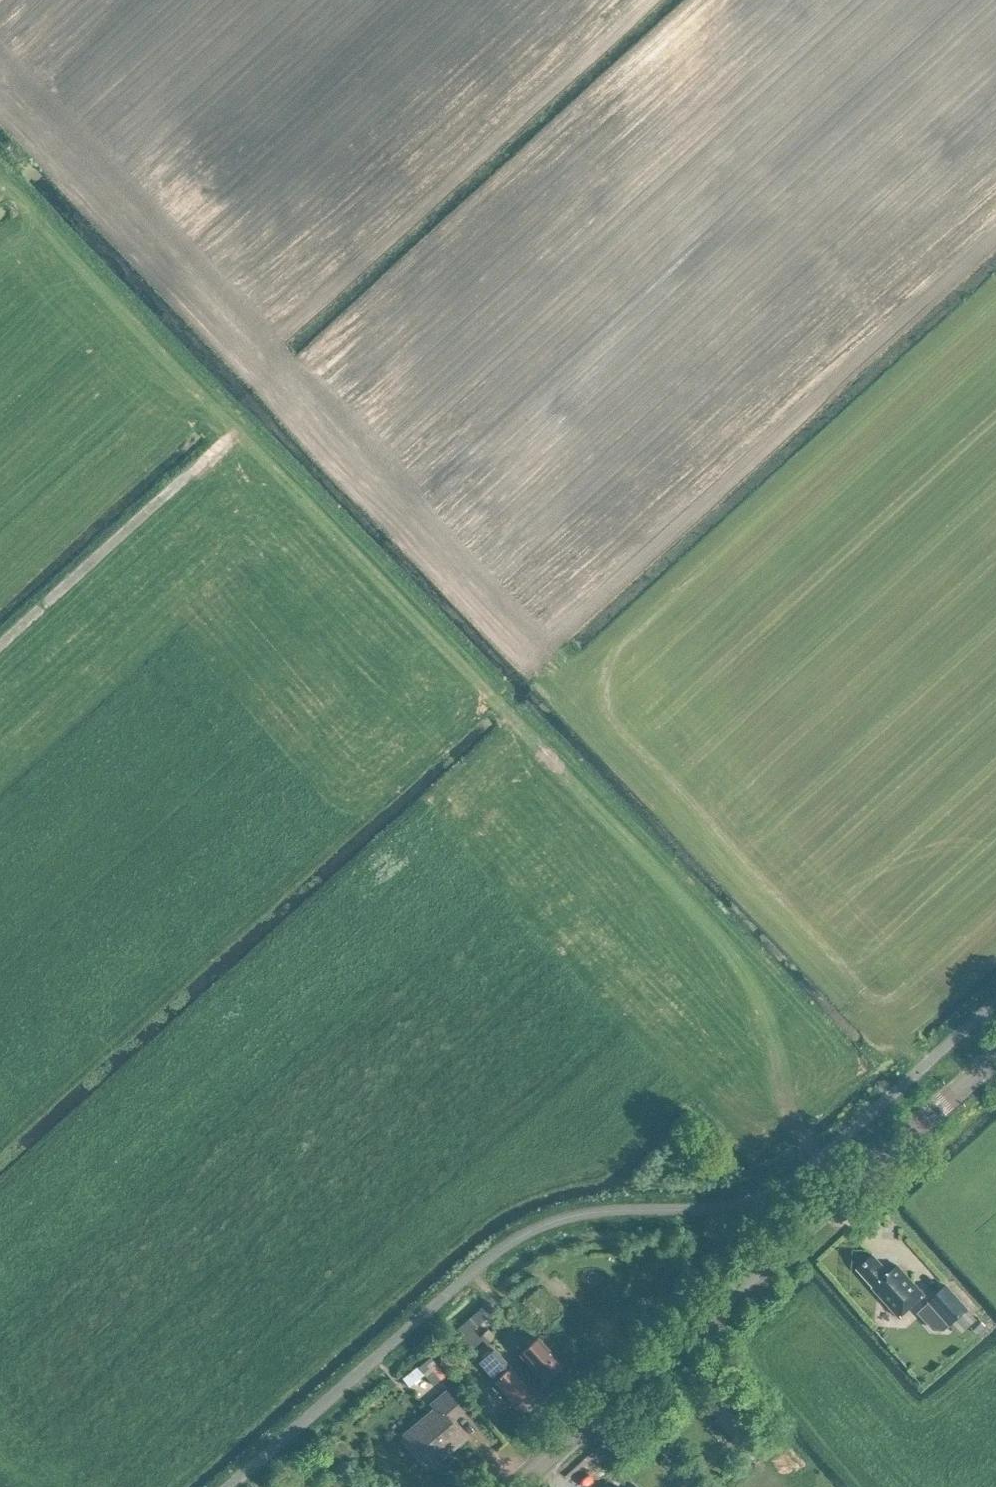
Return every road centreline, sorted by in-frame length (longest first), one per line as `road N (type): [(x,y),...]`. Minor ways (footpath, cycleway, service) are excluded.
road 1 (secondary): [(512,1486),(995,1055)]

